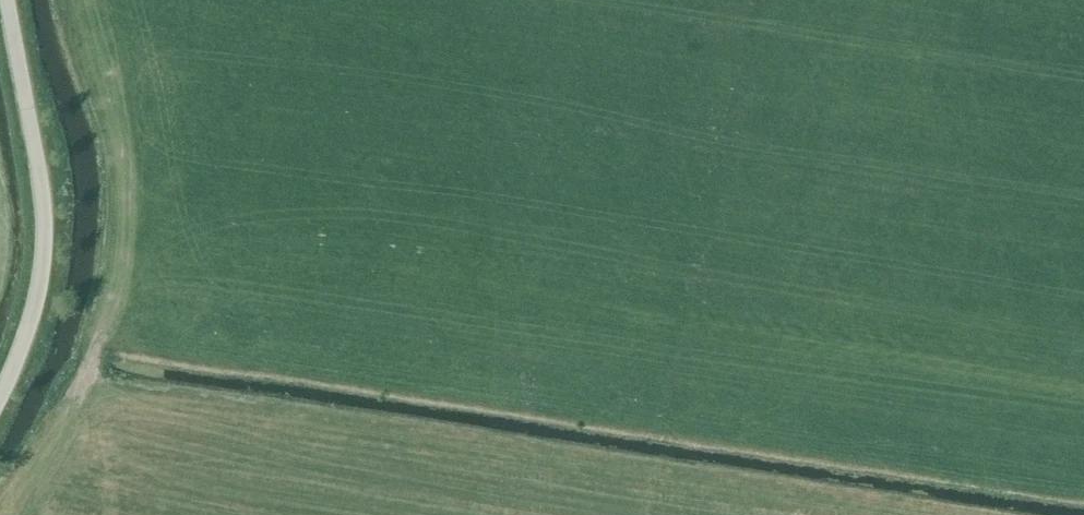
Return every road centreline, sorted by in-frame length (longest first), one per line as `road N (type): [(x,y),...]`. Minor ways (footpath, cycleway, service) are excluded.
road 1 (unclassified): [(0,397),(21,361),(49,261),(1,0)]

